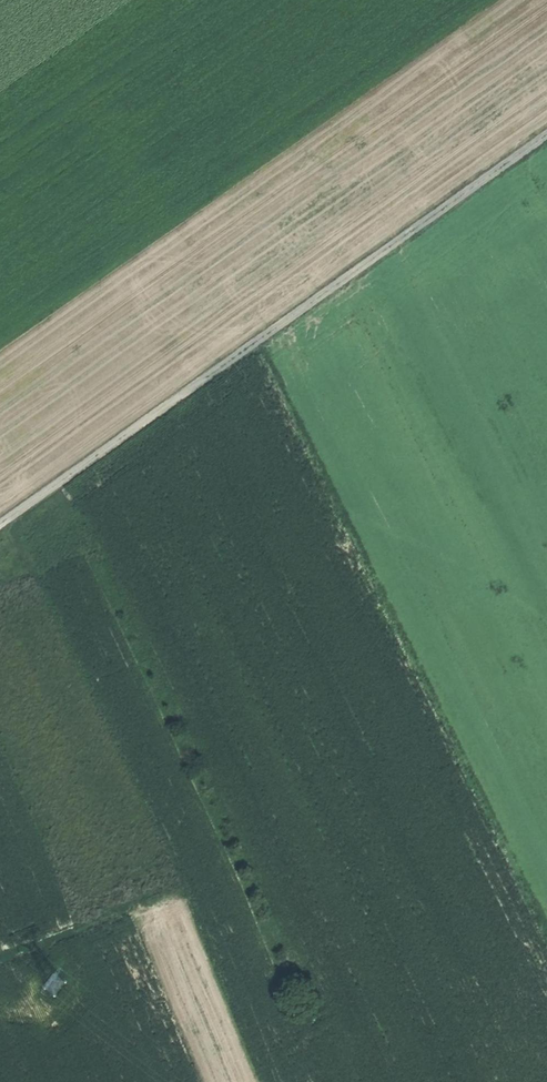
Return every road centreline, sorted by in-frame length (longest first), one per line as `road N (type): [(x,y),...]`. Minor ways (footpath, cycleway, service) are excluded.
road 1 (track): [(546,134),(0,524)]
road 2 (track): [(189,893),(0,960)]

